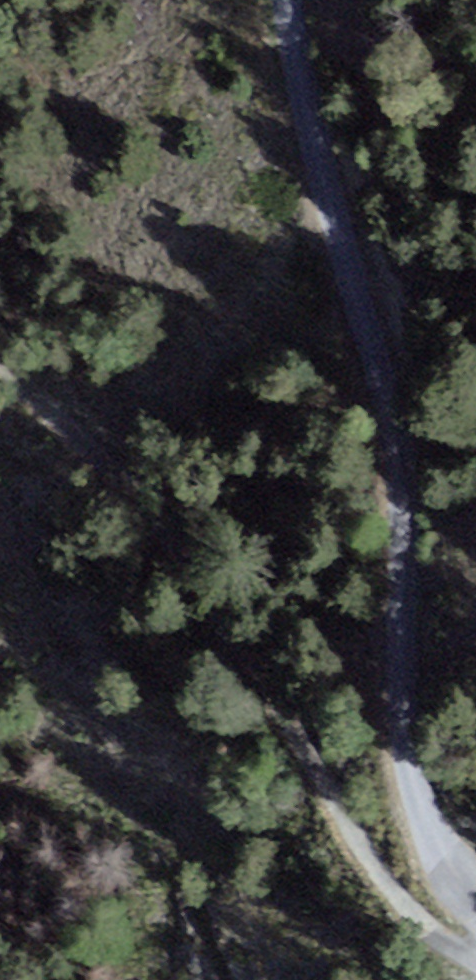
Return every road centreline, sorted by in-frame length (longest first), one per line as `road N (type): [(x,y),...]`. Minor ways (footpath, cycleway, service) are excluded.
road 1 (residential): [(475,913),(416,766),(405,442),(290,0)]
road 2 (track): [(0,374),(145,495),(289,705),(381,865),(475,961)]

